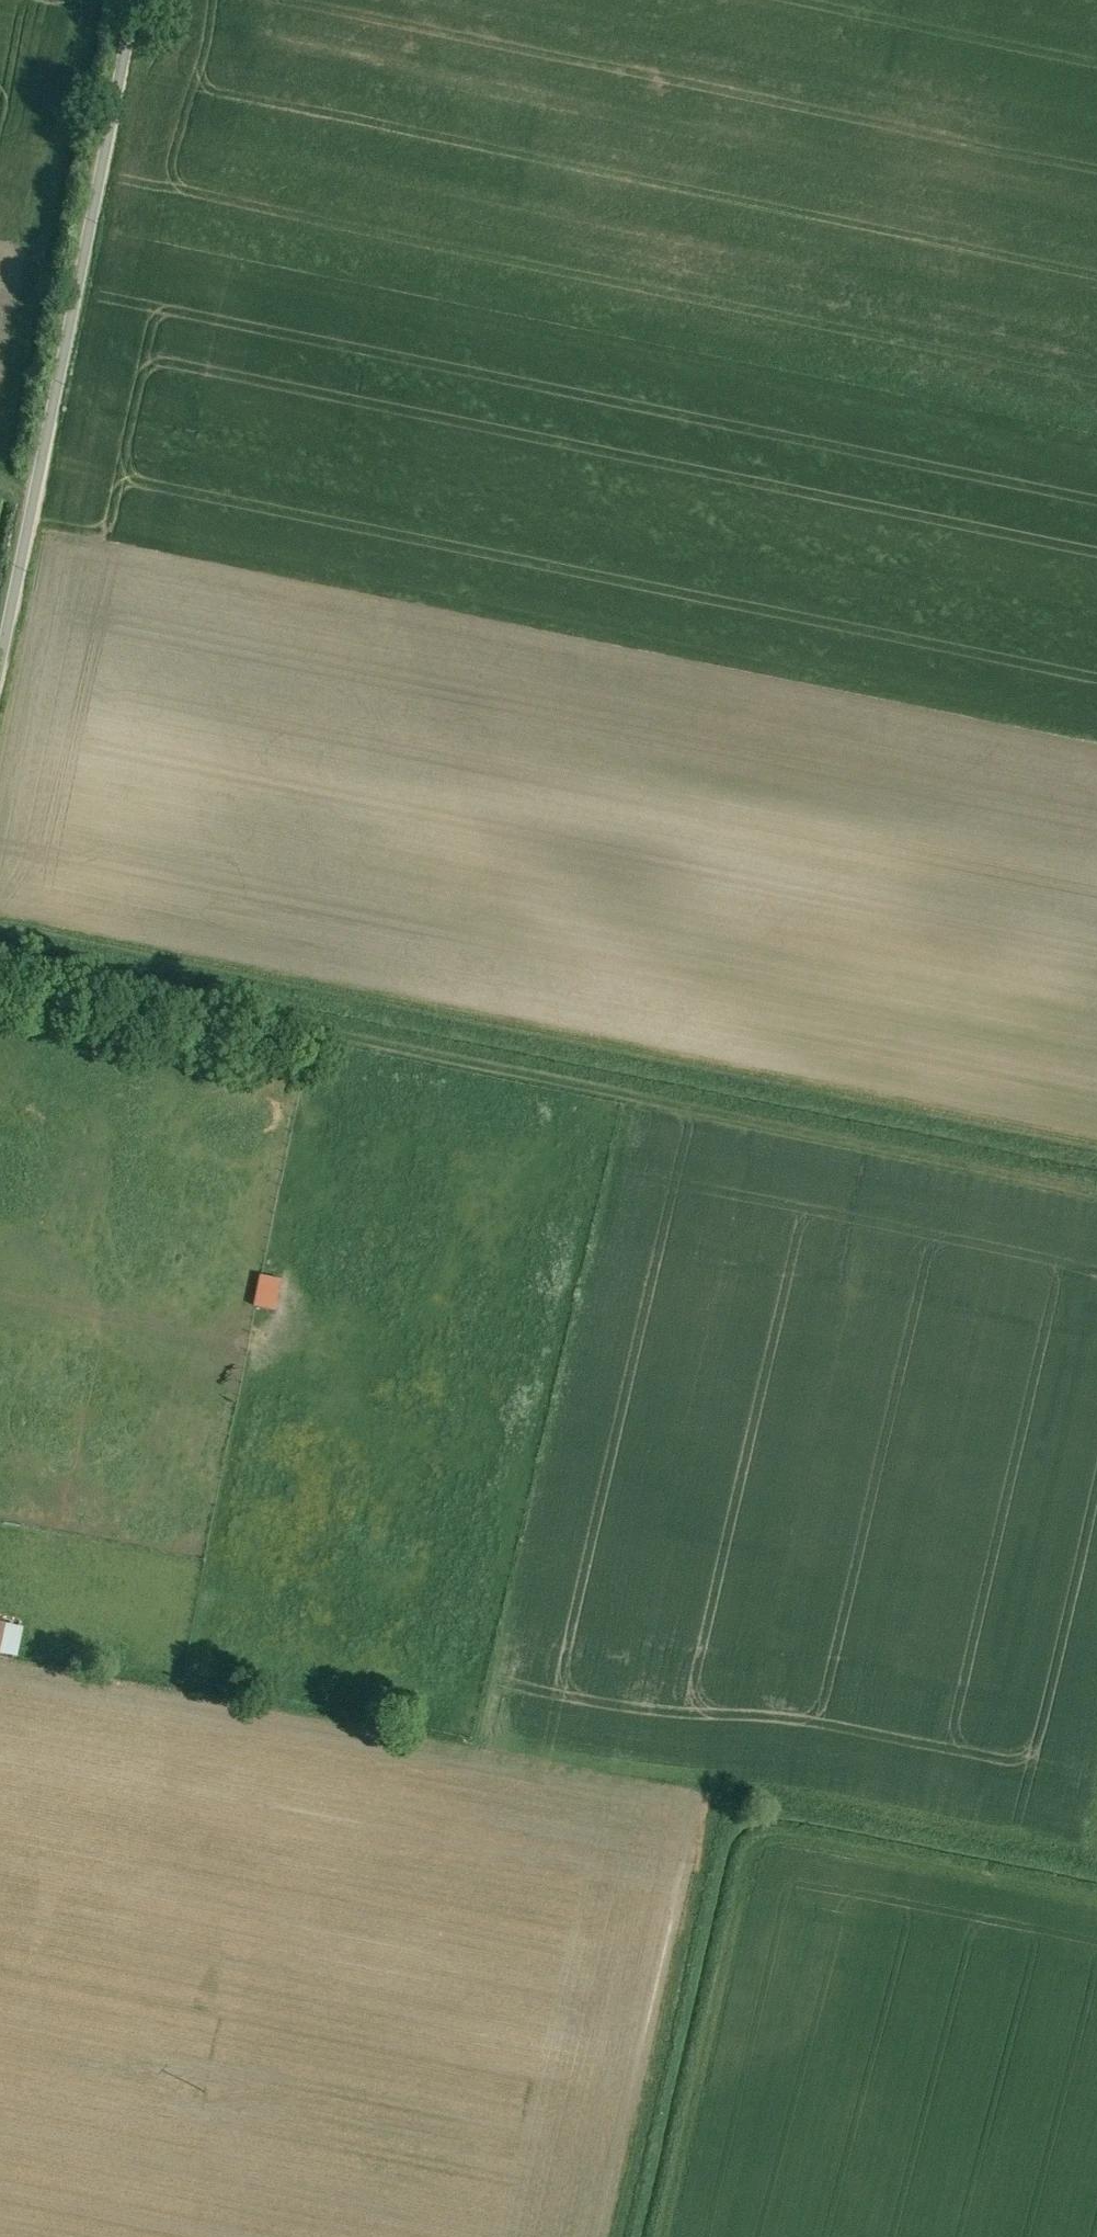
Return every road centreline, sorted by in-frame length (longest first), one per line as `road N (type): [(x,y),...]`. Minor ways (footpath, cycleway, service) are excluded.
road 1 (track): [(0,941),(1096,1171)]
road 2 (unclassified): [(0,666),(139,0)]

